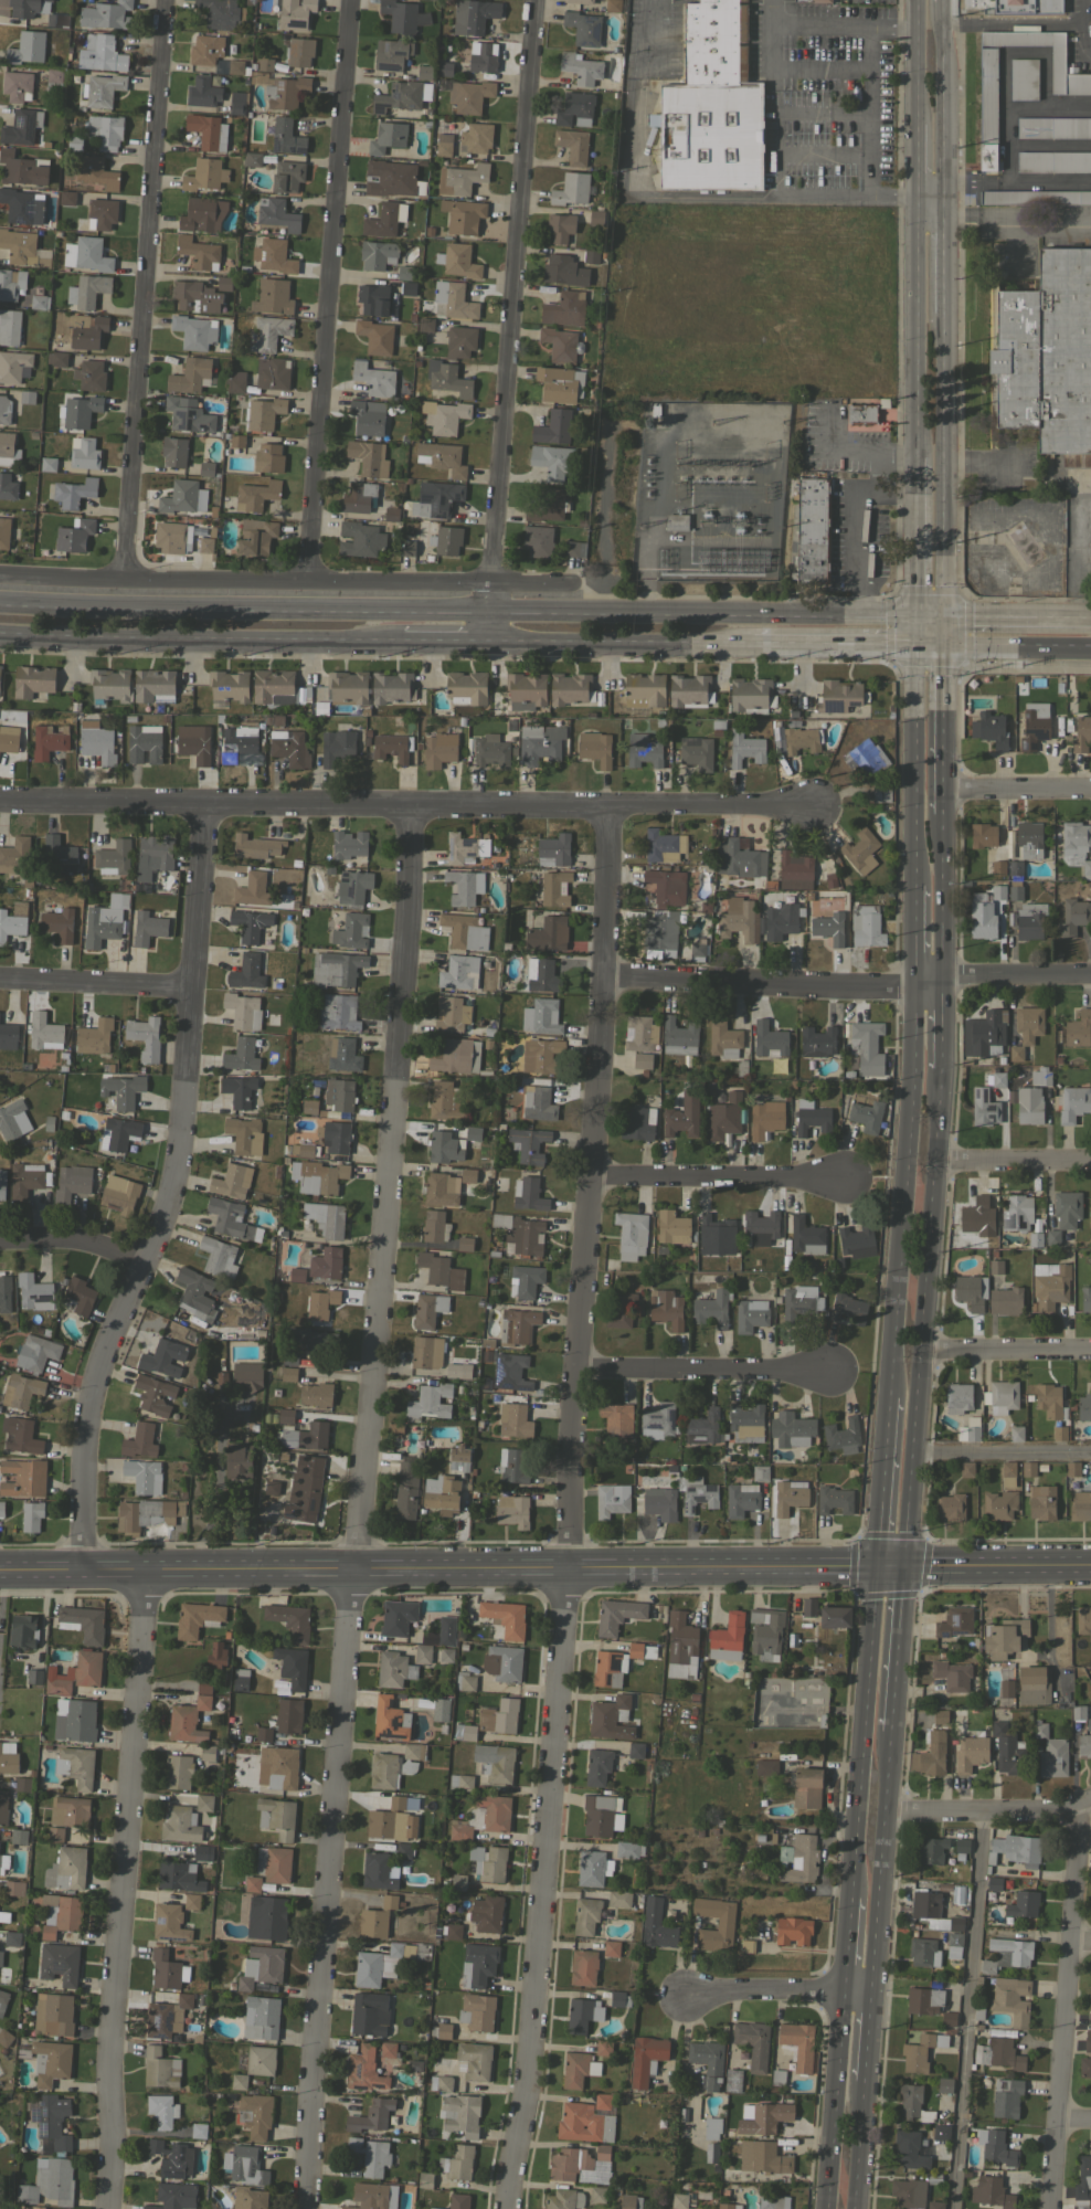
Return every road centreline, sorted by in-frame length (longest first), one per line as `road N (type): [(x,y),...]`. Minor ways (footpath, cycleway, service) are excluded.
road 1 (residential): [(304,2208),(415,805)]
road 2 (secondary): [(907,1567),(0,1571)]
road 3 (residential): [(0,789),(206,803),(815,805)]
road 4 (residential): [(566,1572),(611,802)]
road 5 (residential): [(147,1568),(110,2067),(111,2208)]
road 6 (residential): [(507,2208),(525,2101),(566,1572)]
road 7 (residential): [(494,582),(537,0)]
road 8 (residential): [(352,0),(310,582)]
road 9 (residential): [(125,580),(167,0)]
road 10 (residential): [(85,1569),(86,1393),(145,1261),(171,1177),(182,1085)]
road 11 (tertiary): [(907,1567),(941,1068)]
road 12 (residential): [(0,574),(494,582)]
road 13 (primary): [(491,613),(0,605)]
road 14 (primary): [(942,619),(491,613)]
road 15 (tertiary): [(914,981),(887,1397)]
road 16 (primary): [(0,630),(403,636)]
road 17 (residential): [(1053,2208),(1083,1807)]
road 18 (primary): [(875,1568),(845,1898)]
road 19 (tertiary): [(942,619),(943,315)]
road 20 (residential): [(182,1085),(206,803)]
road 21 (primary): [(490,637),(751,641)]
road 22 (tertiary): [(911,197),(912,456)]
road 23 (primary): [(871,1989),(890,1733)]
road 24 (residential): [(839,1176),(589,1176)]
road 25 (residential): [(820,1370),(579,1364)]
road 26 (primary): [(838,1988),(822,2208)]
road 27 (tertiary): [(910,672),(913,885)]
road 28 (residential): [(883,1807),(1057,1812),(1090,1803)]
road 29 (residential): [(943,981),(743,981)]
road 30 (tertiary): [(943,197),(944,0)]
road 31 (residential): [(0,978),(188,987)]
road 32 (residential): [(871,1989),(735,1987),(688,1998)]
road 33 (tertiary): [(907,1567),(1090,1567)]
road 34 (primary): [(911,643),(1090,646)]
road 35 (tertiary): [(887,1397),(875,1568)]
road 36 (tertiary): [(949,813),(944,644)]
road 37 (tertiary): [(943,981),(949,813)]
road 38 (residential): [(922,1352),(1090,1350)]
road 39 (primary): [(890,1733),(907,1567)]
road 40 (tertiary): [(912,456),(911,619)]
road 41 (primary): [(751,641),(911,643)]
road 42 (residential): [(936,1160),(1090,1159)]
road 43 (residential): [(145,1261),(84,1240),(0,1244)]
road 44 (primary): [(1090,619),(942,619)]
road 45 (residential): [(943,981),(1090,979)]
road 46 (residential): [(949,788),(1090,787)]
road 47 (residential): [(603,982),(743,981)]
road 48 (primary): [(857,2208),(866,2081)]
road 49 (tertiary): [(912,0),(912,125)]

